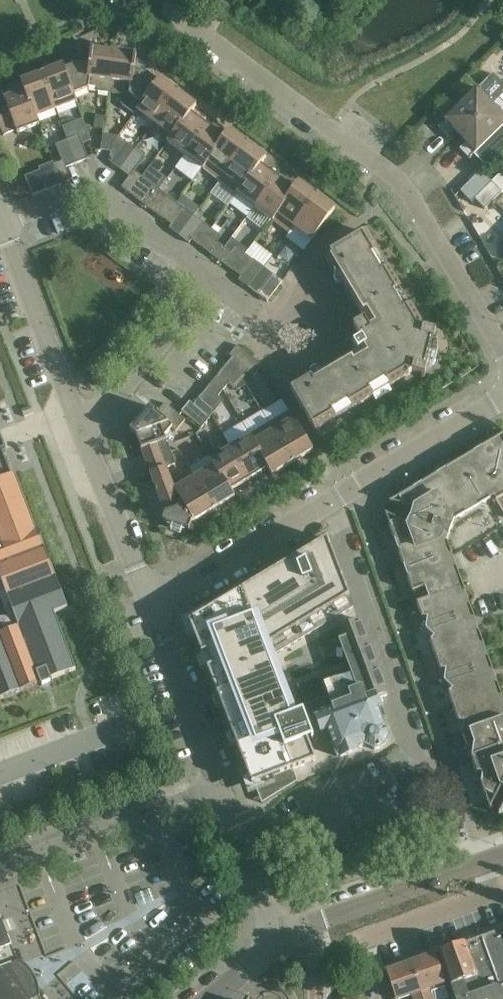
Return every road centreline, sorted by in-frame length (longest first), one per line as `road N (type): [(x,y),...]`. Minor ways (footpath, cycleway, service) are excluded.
road 1 (residential): [(502,345),(429,222),(366,159),(163,9)]
road 2 (residential): [(82,440),(184,308),(182,268),(105,204),(66,195),(2,220)]
road 3 (residential): [(149,619),(502,404)]
road 4 (residential): [(0,869),(221,790)]
road 5 (residential): [(82,440),(2,220)]
road 6 (residential): [(310,955),(486,906),(481,870)]
road 7 (unclassified): [(481,870),(279,938)]
road 8 (residential): [(149,619),(82,440)]
road 9 (residential): [(221,790),(149,619)]
road 10 (residential): [(279,938),(221,790)]

